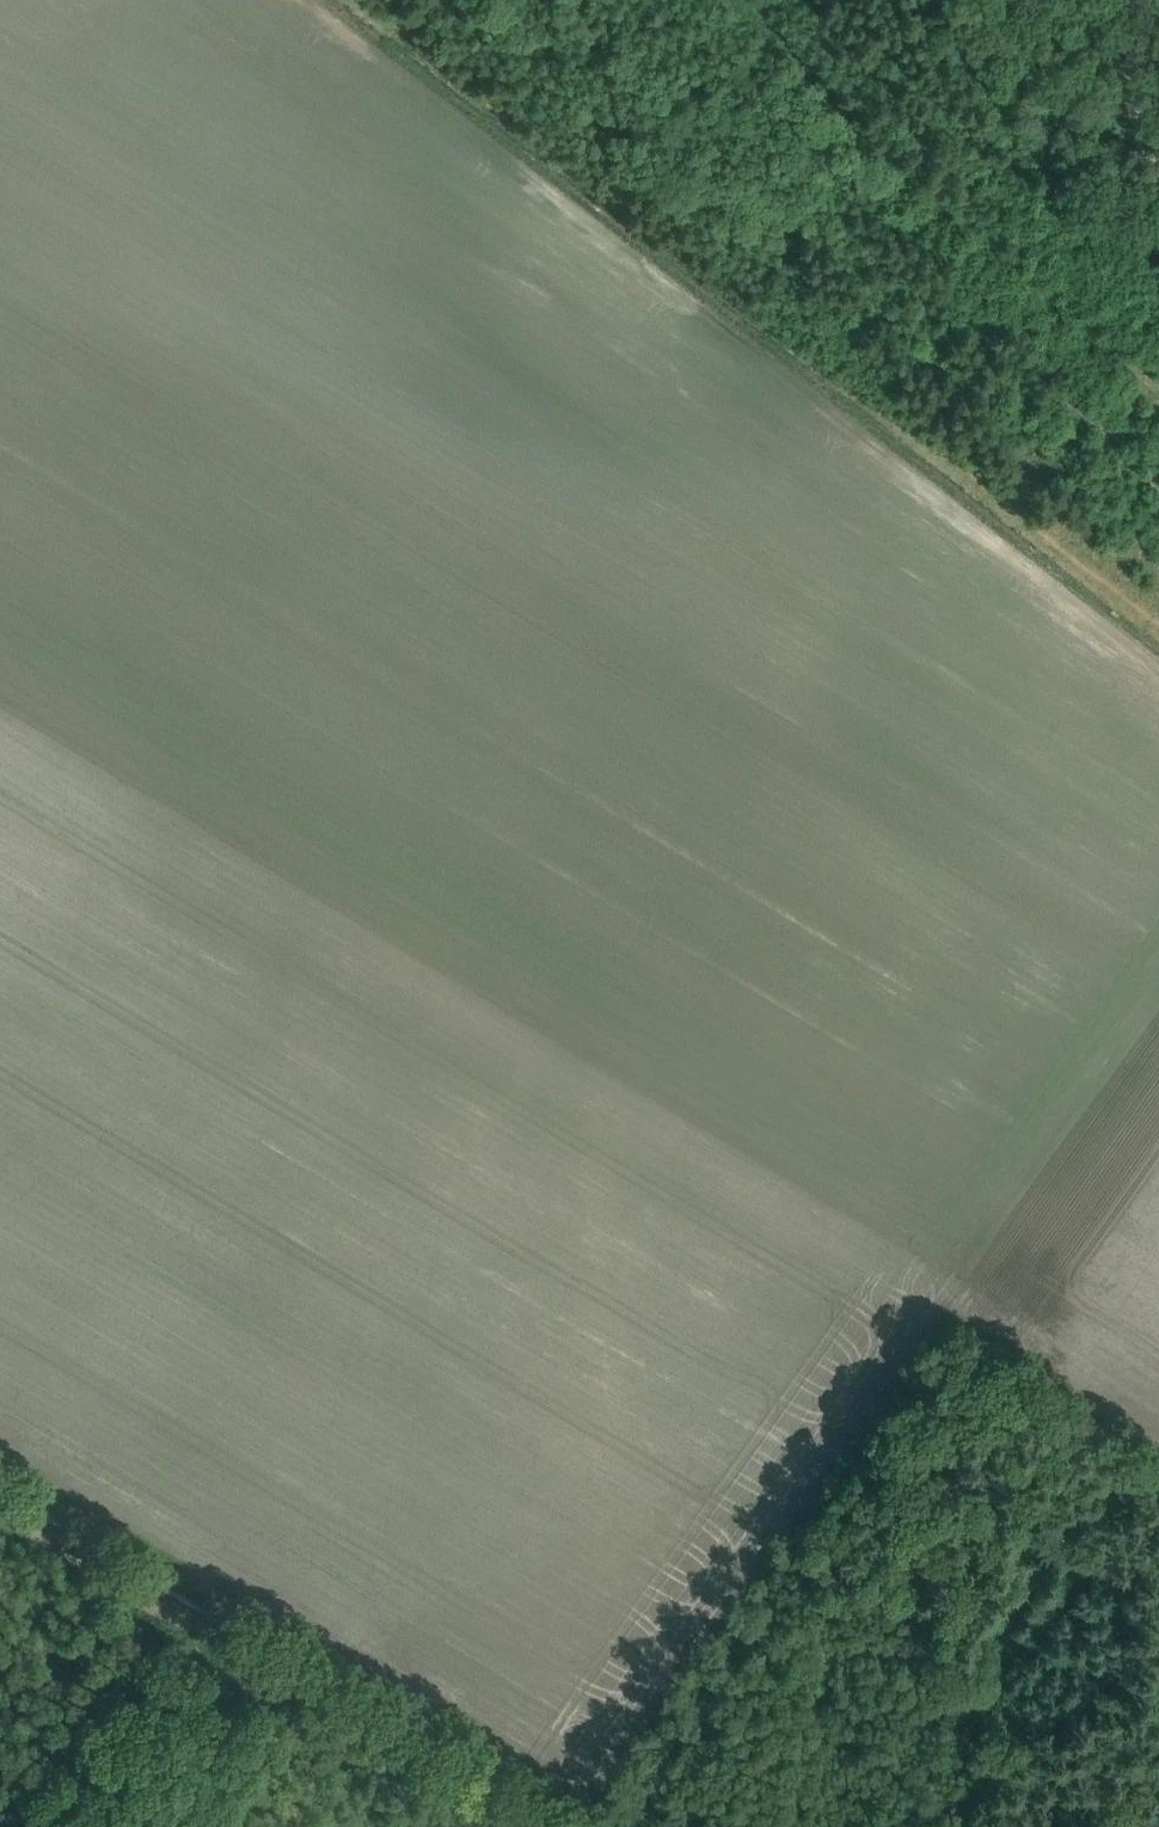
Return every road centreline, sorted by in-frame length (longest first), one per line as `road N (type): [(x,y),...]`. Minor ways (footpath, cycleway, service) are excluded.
road 1 (track): [(541,1826),(0,1504)]
road 2 (track): [(1158,163),(1089,0)]

